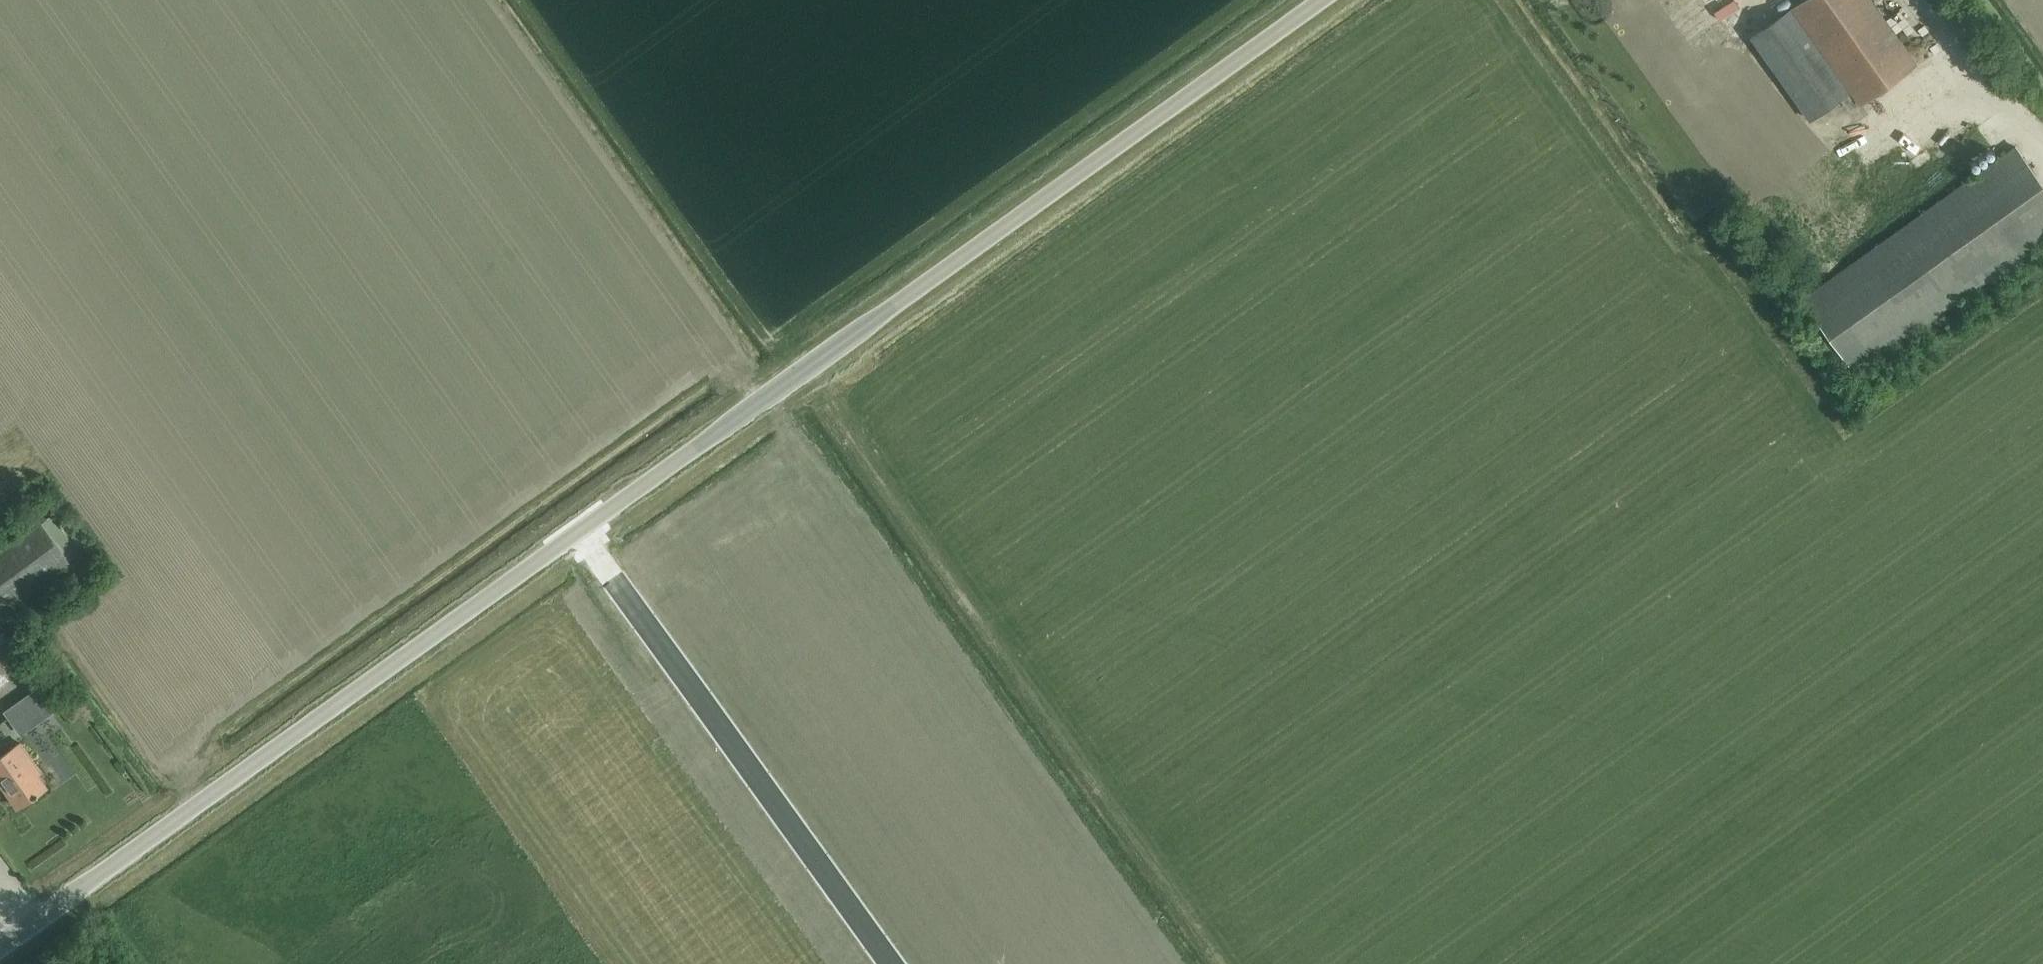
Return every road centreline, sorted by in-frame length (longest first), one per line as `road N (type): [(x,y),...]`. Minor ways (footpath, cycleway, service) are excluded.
road 1 (unclassified): [(0,947),(1321,0)]

